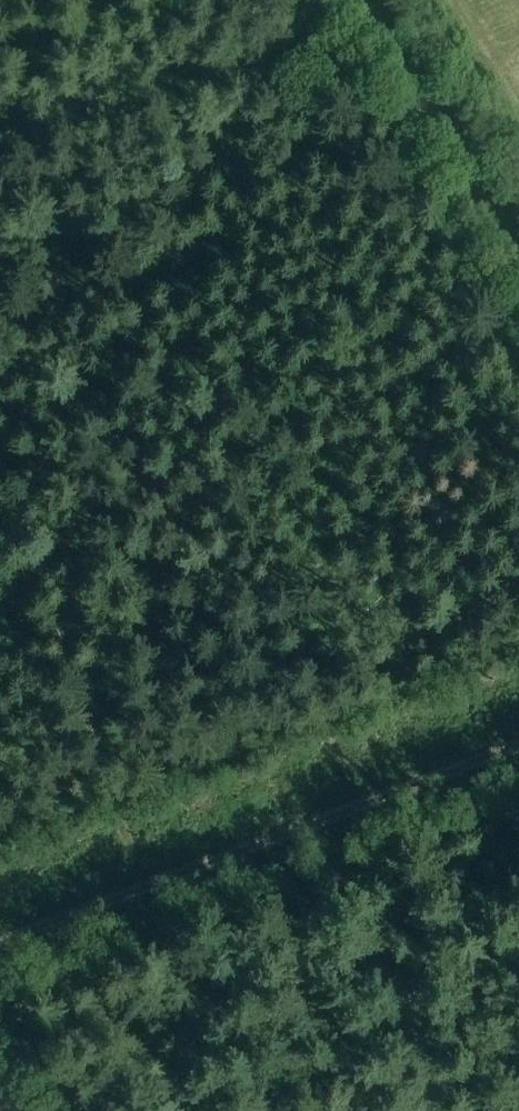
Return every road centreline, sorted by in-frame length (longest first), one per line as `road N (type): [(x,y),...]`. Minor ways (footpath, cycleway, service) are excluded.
road 1 (track): [(0,941),(518,745)]
road 2 (track): [(518,244),(357,0)]

